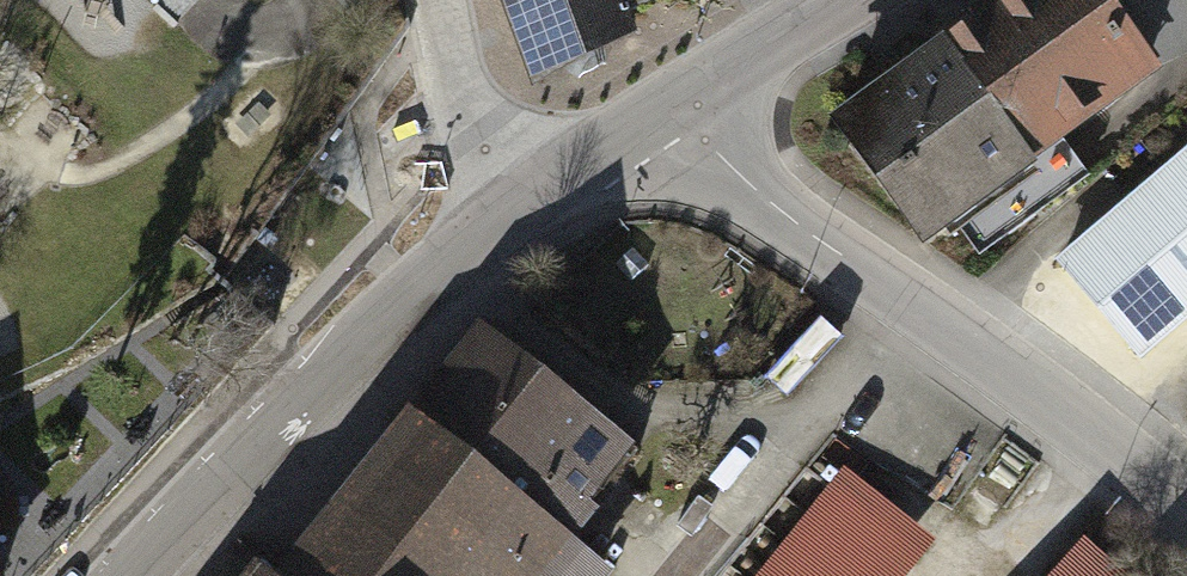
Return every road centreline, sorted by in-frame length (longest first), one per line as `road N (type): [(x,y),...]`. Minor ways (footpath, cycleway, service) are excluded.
road 1 (tertiary): [(1186,507),(1132,458),(649,115)]
road 2 (tertiary): [(131,575),(449,251),(530,188)]
road 3 (tertiary): [(649,115),(838,0)]
road 4 (residential): [(530,188),(447,69),(436,0)]
road 5 (tertiary): [(530,188),(649,115)]

